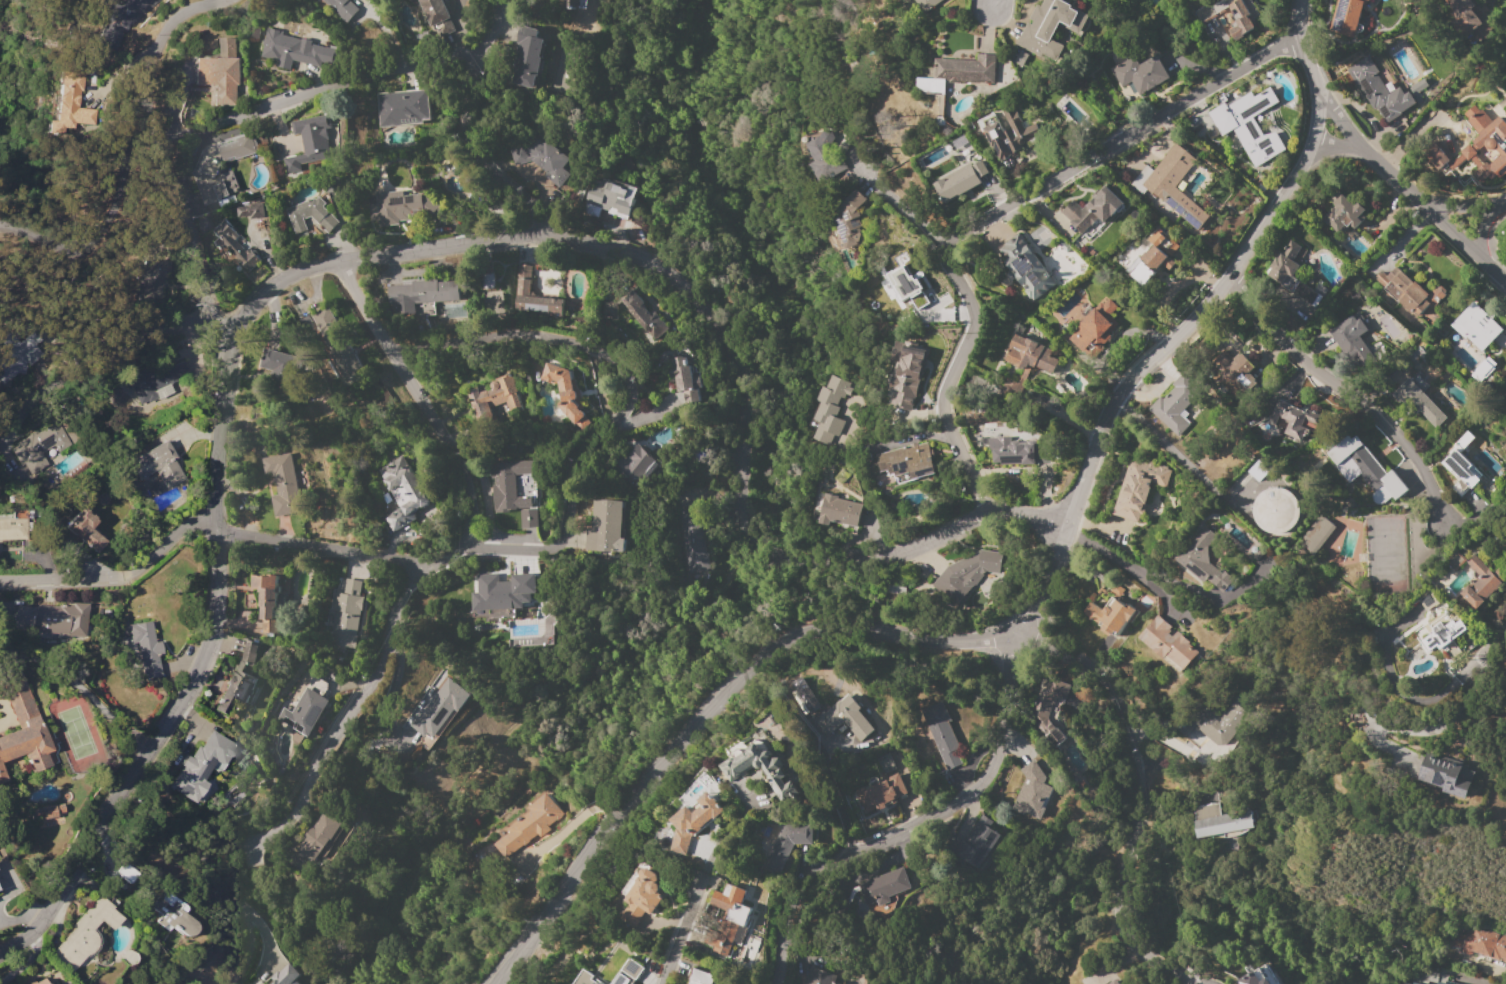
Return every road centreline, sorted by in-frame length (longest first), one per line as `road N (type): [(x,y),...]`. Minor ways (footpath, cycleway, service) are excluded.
road 1 (residential): [(1299,0),(1300,40),(1321,99),(1312,141),(1232,288),(1124,386),(1013,643),(918,641),(837,628),(790,636),(685,730),(608,823),(496,983)]
road 2 (residential): [(1068,526),(1017,513),(883,556),(760,545),(731,504),(737,419),(694,300),(644,267),(585,243),(297,267),(244,314)]
road 3 (residential): [(388,353),(554,333),(593,344),(619,372),(628,411),(566,475),(569,526),(552,554),(473,547),(442,566),(216,537)]
road 4 (residential): [(1300,40),(1222,78),(948,245),(948,260),(974,304),(945,400),(982,521)]
road 5 (residential): [(225,335),(213,514),(220,613),(199,668),(51,909),(20,944),(0,953)]
road 6 (residential): [(1013,643),(1020,722),(975,799),(800,879),(782,915),(774,983)]
road 7 (residential): [(1196,983),(1136,940),(1119,902),(1140,804),(1134,745),(1090,670),(1013,643)]
road 8 (residential): [(219,0),(166,24),(157,85),(158,137),(205,319)]
road 9 (residential): [(442,566),(400,608),(388,664),(291,819),(239,846)]
road 10 (residential): [(476,50),(343,80),(158,137)]
road 11 (residential): [(1232,288),(1292,353),(1408,448),(1446,520)]
road 12 (residential): [(335,264),(448,447),(473,547)]
road 13 (residential): [(539,241),(539,214),(472,158),(463,131),(476,50),(500,0)]
road 14 (residential): [(1321,99),(1356,146),(1505,283)]
road 15 (residential): [(213,514),(187,523),(111,578),(0,581)]
road 16 (residential): [(244,314),(225,335),(205,319),(55,347)]

